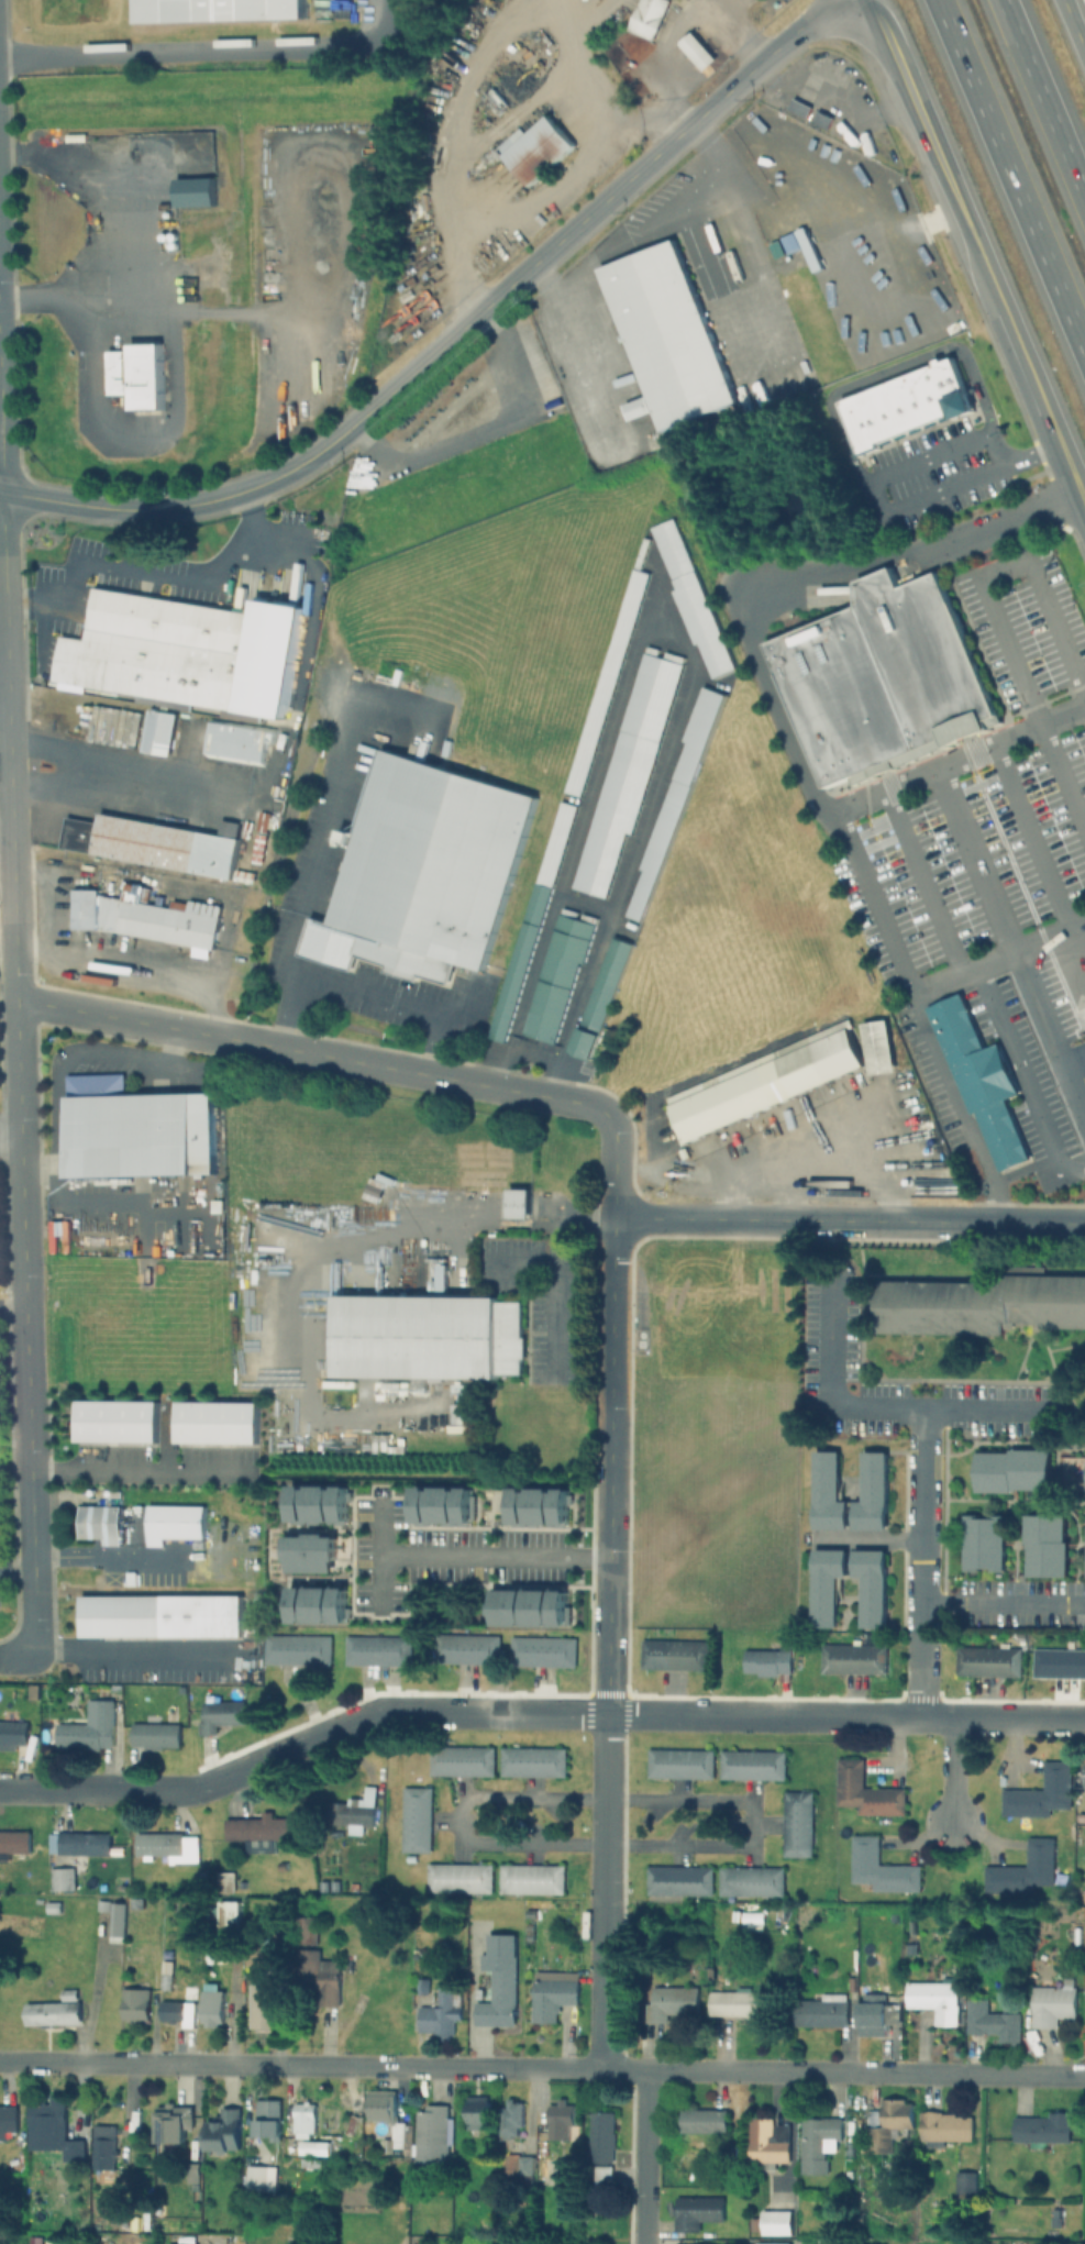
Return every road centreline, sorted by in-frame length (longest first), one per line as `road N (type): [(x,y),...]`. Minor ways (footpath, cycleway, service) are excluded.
road 1 (residential): [(0,1789),(203,1787),(358,1717),(396,1713),(1084,1720)]
road 2 (residential): [(1084,2075),(0,2060)]
road 3 (secondary): [(1084,526),(870,18)]
road 4 (tertiary): [(0,500),(19,999)]
road 5 (secondary): [(870,18),(841,9),(808,22),(486,312)]
road 6 (secondary): [(373,411),(297,471),(248,497),(195,510),(112,516),(0,500)]
road 7 (motorway): [(929,0),(1084,365)]
road 8 (tertiary): [(602,1115),(582,1103),(236,1040)]
road 9 (tertiary): [(609,1482),(612,1169),(602,1115)]
road 10 (tertiary): [(612,1218),(975,1223)]
road 11 (residential): [(600,2068),(606,1715)]
road 12 (residential): [(26,1385),(33,1648)]
road 13 (residential): [(19,999),(24,1238)]
road 14 (tertiary): [(606,1715),(609,1482)]
road 15 (motorway): [(1084,213),(995,0)]
road 16 (tertiary): [(236,1040),(19,999)]
road 17 (residential): [(919,1628),(920,1408)]
road 18 (residential): [(642,2243),(644,2069)]
road 19 (secondary): [(486,312),(373,411)]
road 20 (residential): [(24,1238),(26,1385)]

